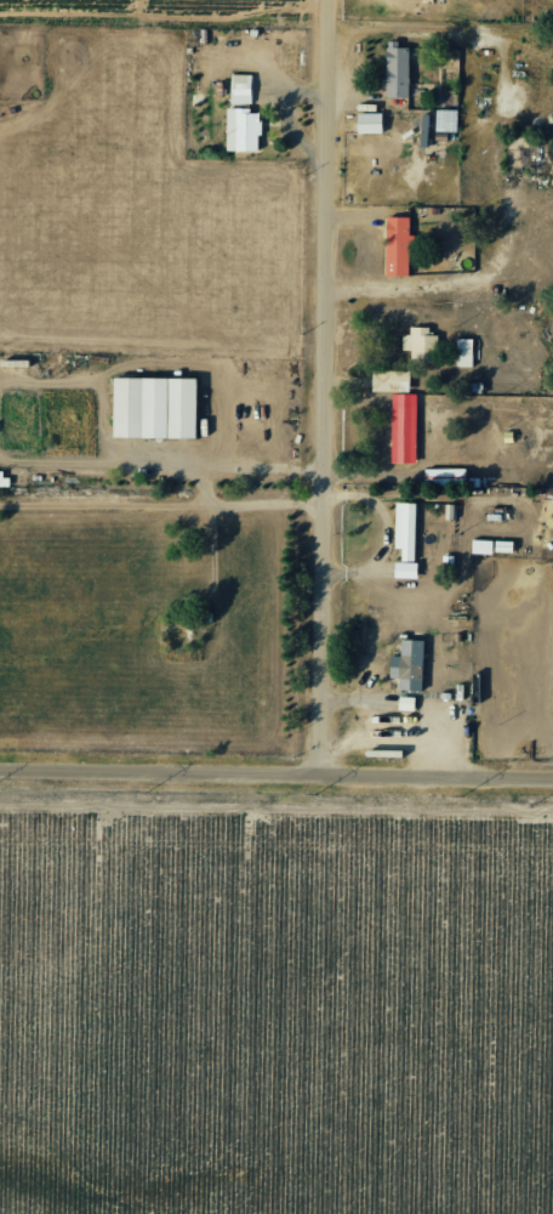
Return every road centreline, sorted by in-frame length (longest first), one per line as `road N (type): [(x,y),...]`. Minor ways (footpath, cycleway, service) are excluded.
road 1 (residential): [(331,787),(351,0)]
road 2 (residential): [(552,790),(0,787)]

